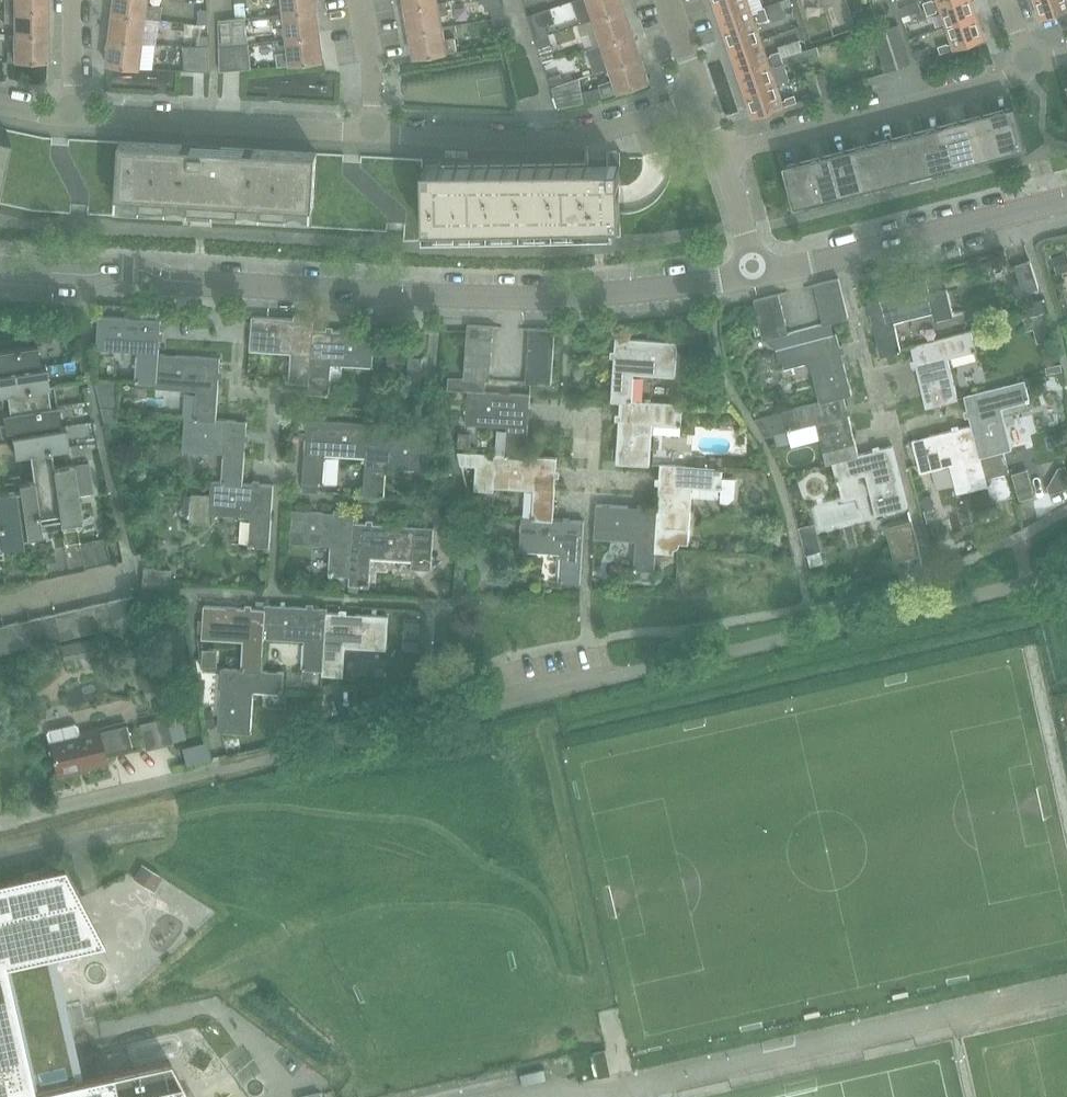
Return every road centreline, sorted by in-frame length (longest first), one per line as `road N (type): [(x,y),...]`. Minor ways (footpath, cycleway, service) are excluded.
road 1 (residential): [(0,828),(424,718),(1066,575)]
road 2 (residential): [(754,275),(609,295),(420,295),(0,270)]
road 3 (residential): [(700,107),(546,144),(371,133)]
road 4 (residential): [(719,159),(1029,73)]
road 5 (residential): [(1066,198),(754,275)]
road 6 (residential): [(371,133),(70,116)]
road 7 (residential): [(371,133),(362,0)]
road 8 (residential): [(0,603),(125,579)]
road 9 (residential): [(754,275),(719,159)]

